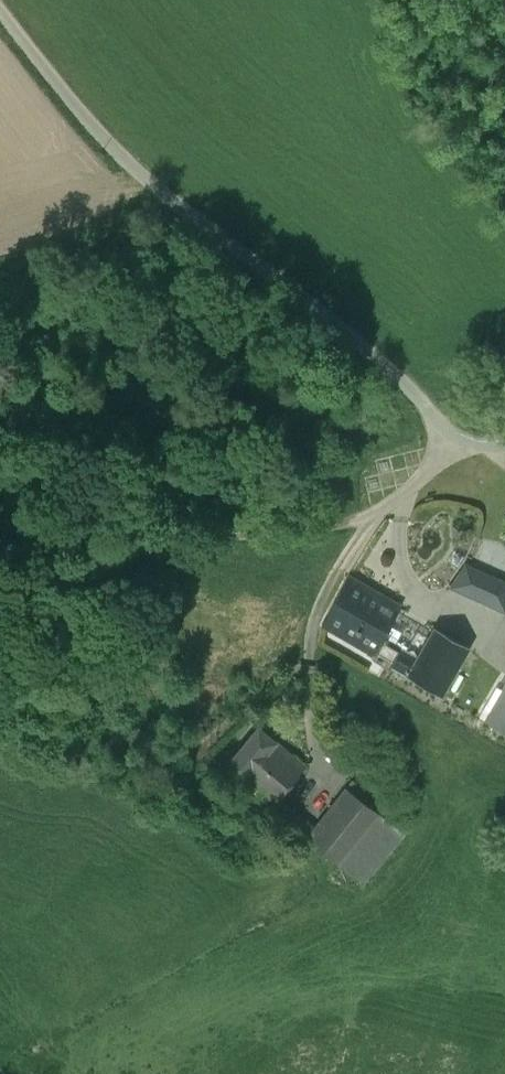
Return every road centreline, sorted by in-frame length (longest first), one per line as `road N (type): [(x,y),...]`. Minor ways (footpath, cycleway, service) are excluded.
road 1 (unclassified): [(0,13),(109,148),(392,373),(455,449)]
road 2 (unclassified): [(455,449),(357,525),(309,624),(255,686)]

